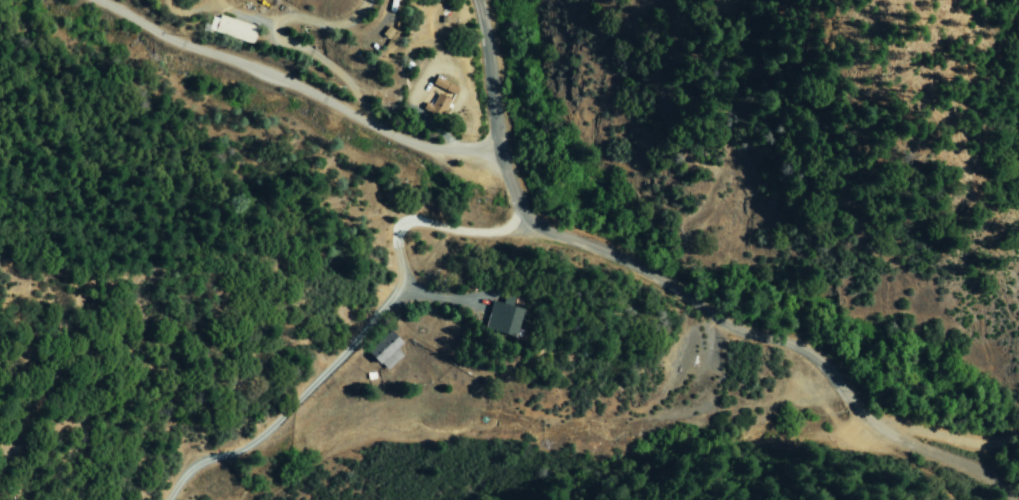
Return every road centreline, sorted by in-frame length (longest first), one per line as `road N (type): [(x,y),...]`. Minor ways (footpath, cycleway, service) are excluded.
road 1 (residential): [(476,0),(498,150),(520,213),(740,334),(809,356),(874,425)]
road 2 (residential): [(95,0),(399,141),(436,151),(498,150)]
road 3 (residential): [(169,499),(190,468),(262,435),(353,346),(401,287),(398,231),(410,221),(425,225)]
road 4 (residential): [(874,425),(983,475),(1015,499)]

